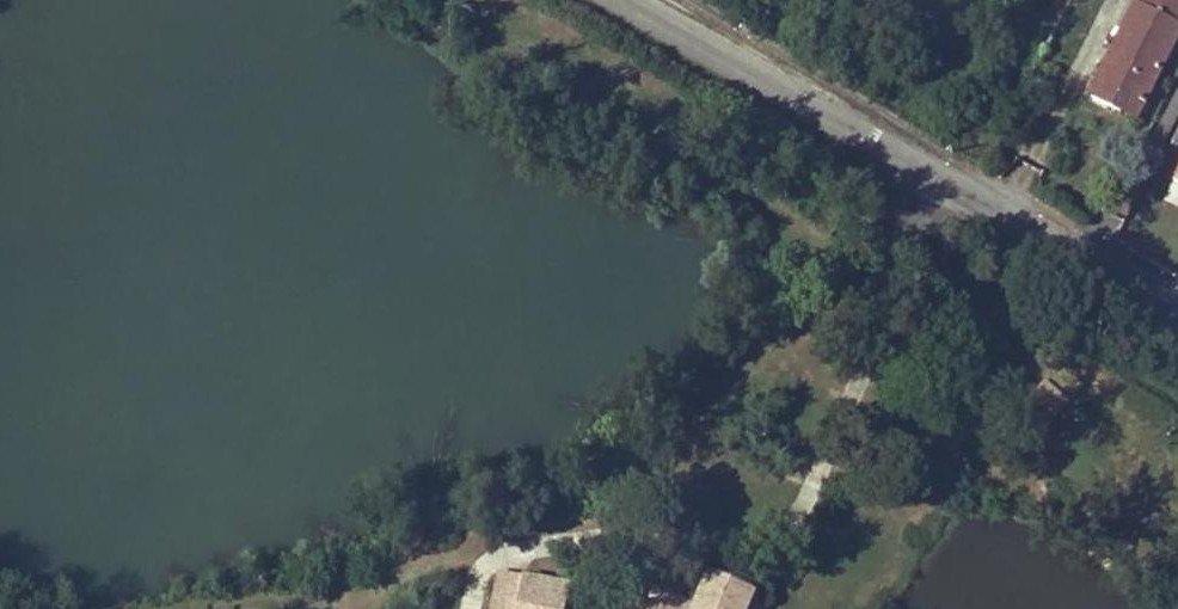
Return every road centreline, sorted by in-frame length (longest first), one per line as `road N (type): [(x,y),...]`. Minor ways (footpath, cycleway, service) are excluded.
road 1 (unclassified): [(626,0),(1177,314)]

